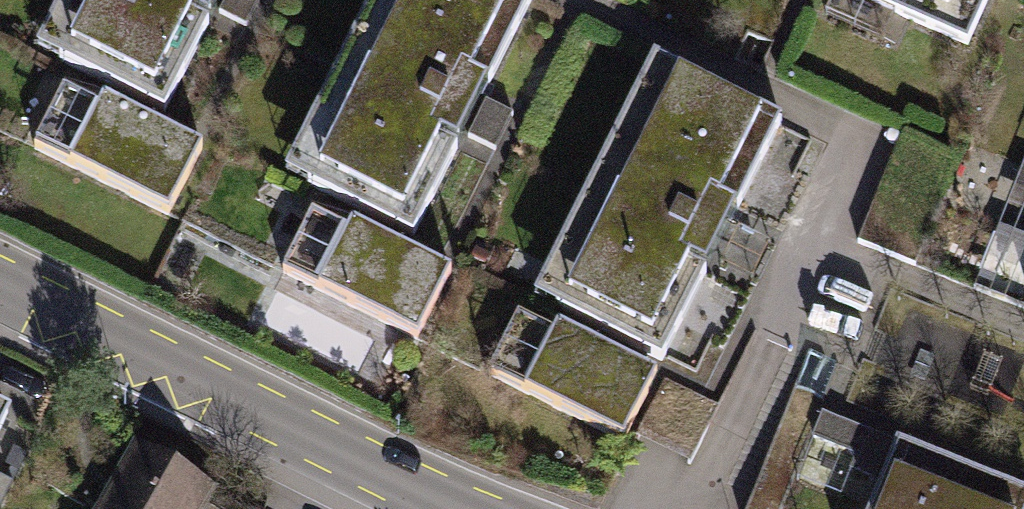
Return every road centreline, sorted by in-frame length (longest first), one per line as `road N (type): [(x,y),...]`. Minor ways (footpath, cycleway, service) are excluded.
road 1 (tertiary): [(0,282),(460,508)]

